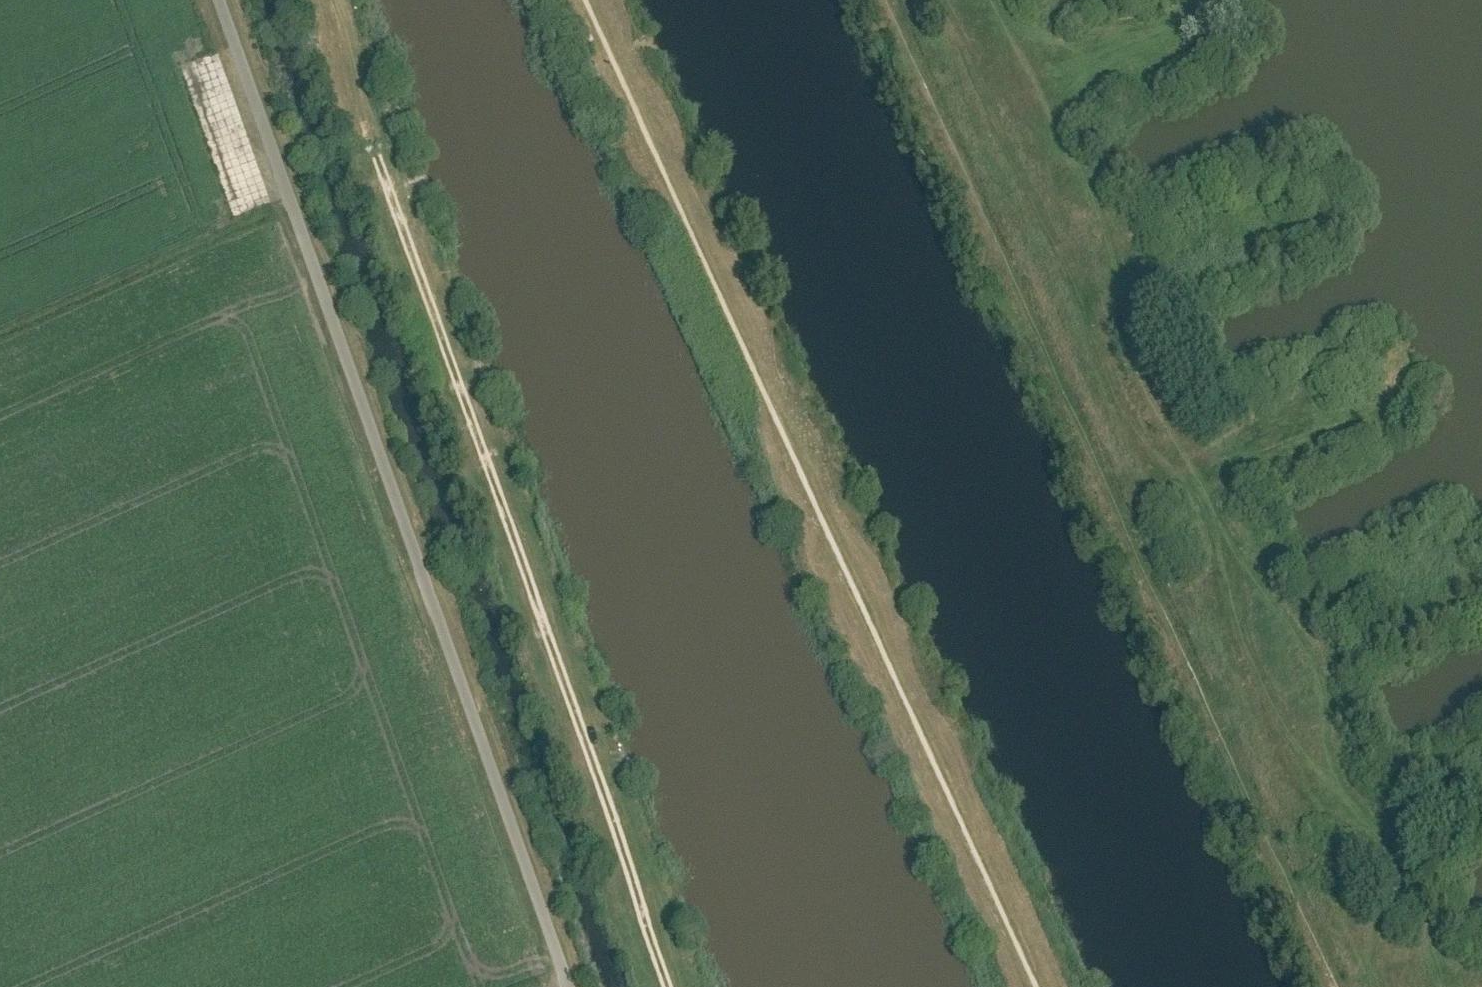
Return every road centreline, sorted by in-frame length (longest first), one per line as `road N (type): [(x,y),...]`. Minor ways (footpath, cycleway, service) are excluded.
road 1 (unclassified): [(568,986),(219,0)]

